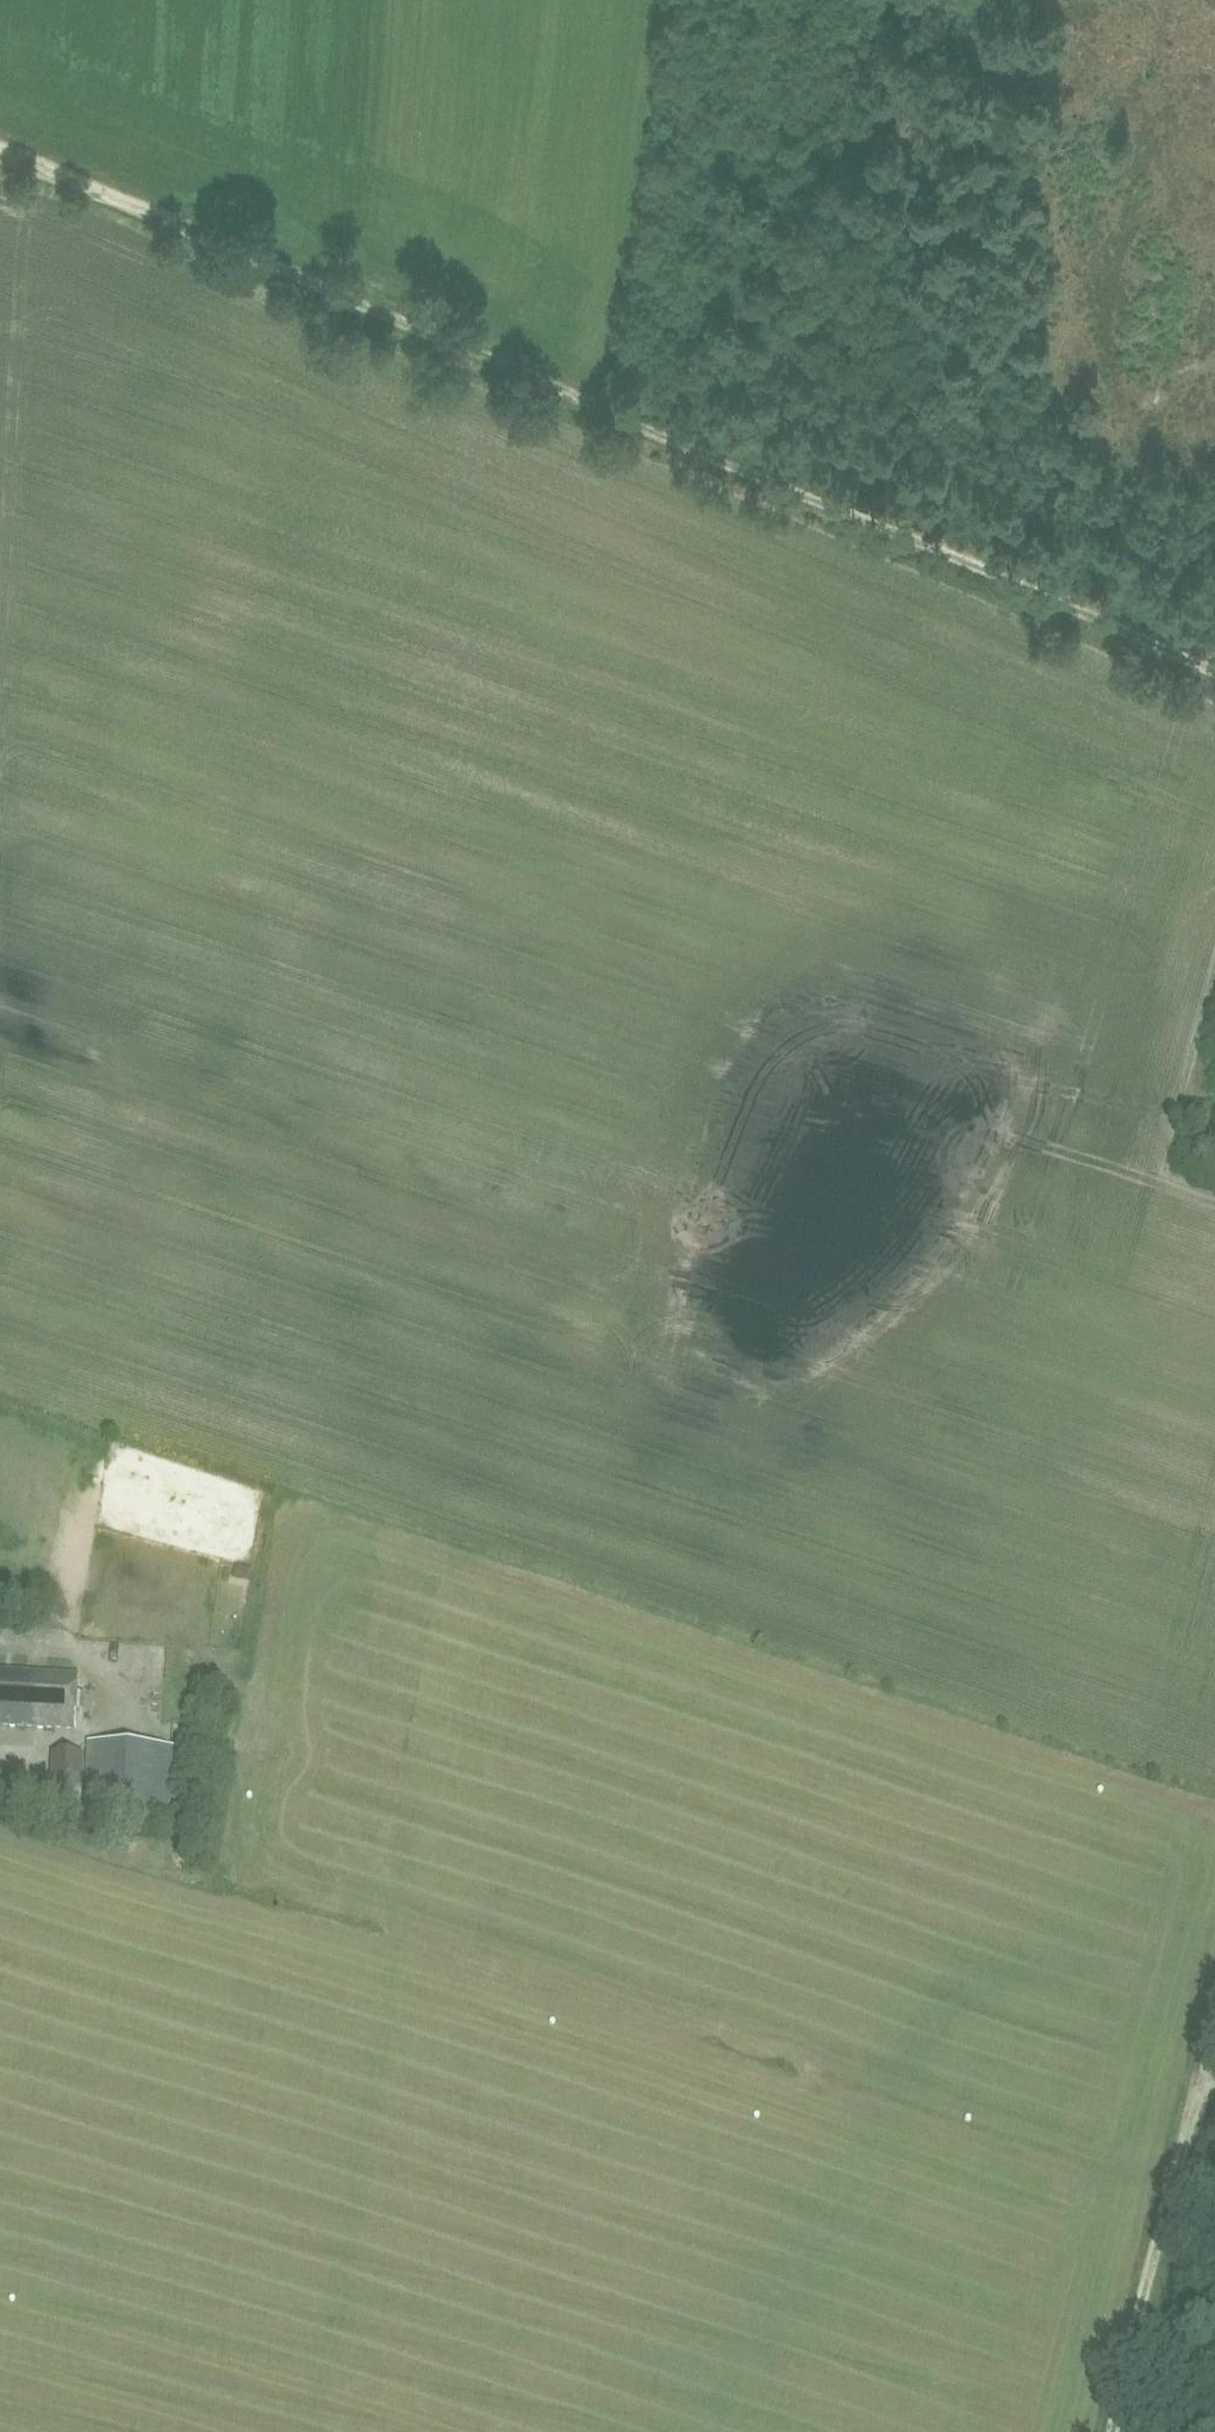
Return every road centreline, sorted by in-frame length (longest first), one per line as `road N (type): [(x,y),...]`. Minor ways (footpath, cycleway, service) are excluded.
road 1 (track): [(0,151),(1214,669)]
road 2 (track): [(1214,2014),(1110,2431)]

